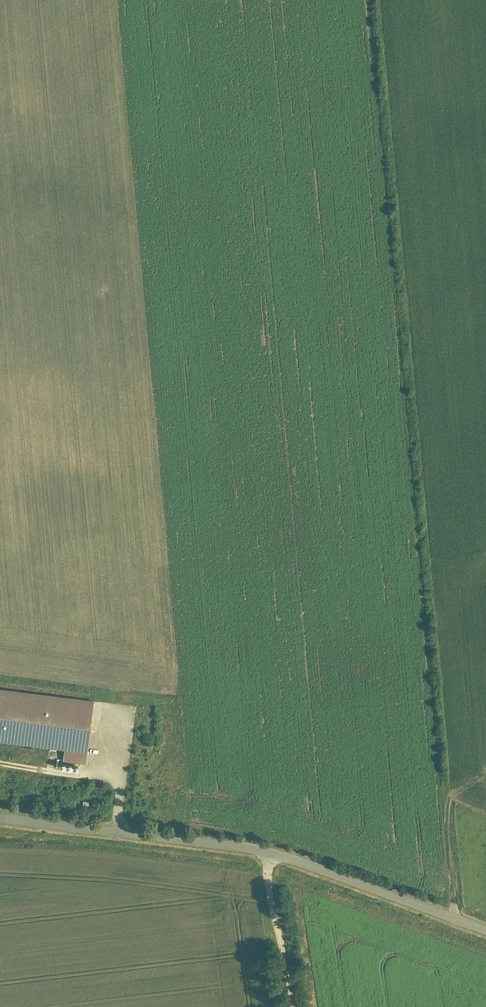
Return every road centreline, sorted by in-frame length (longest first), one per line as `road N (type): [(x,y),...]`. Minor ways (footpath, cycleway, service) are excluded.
road 1 (unclassified): [(0,817),(242,843),(485,930)]
road 2 (track): [(271,851),(291,1006)]

